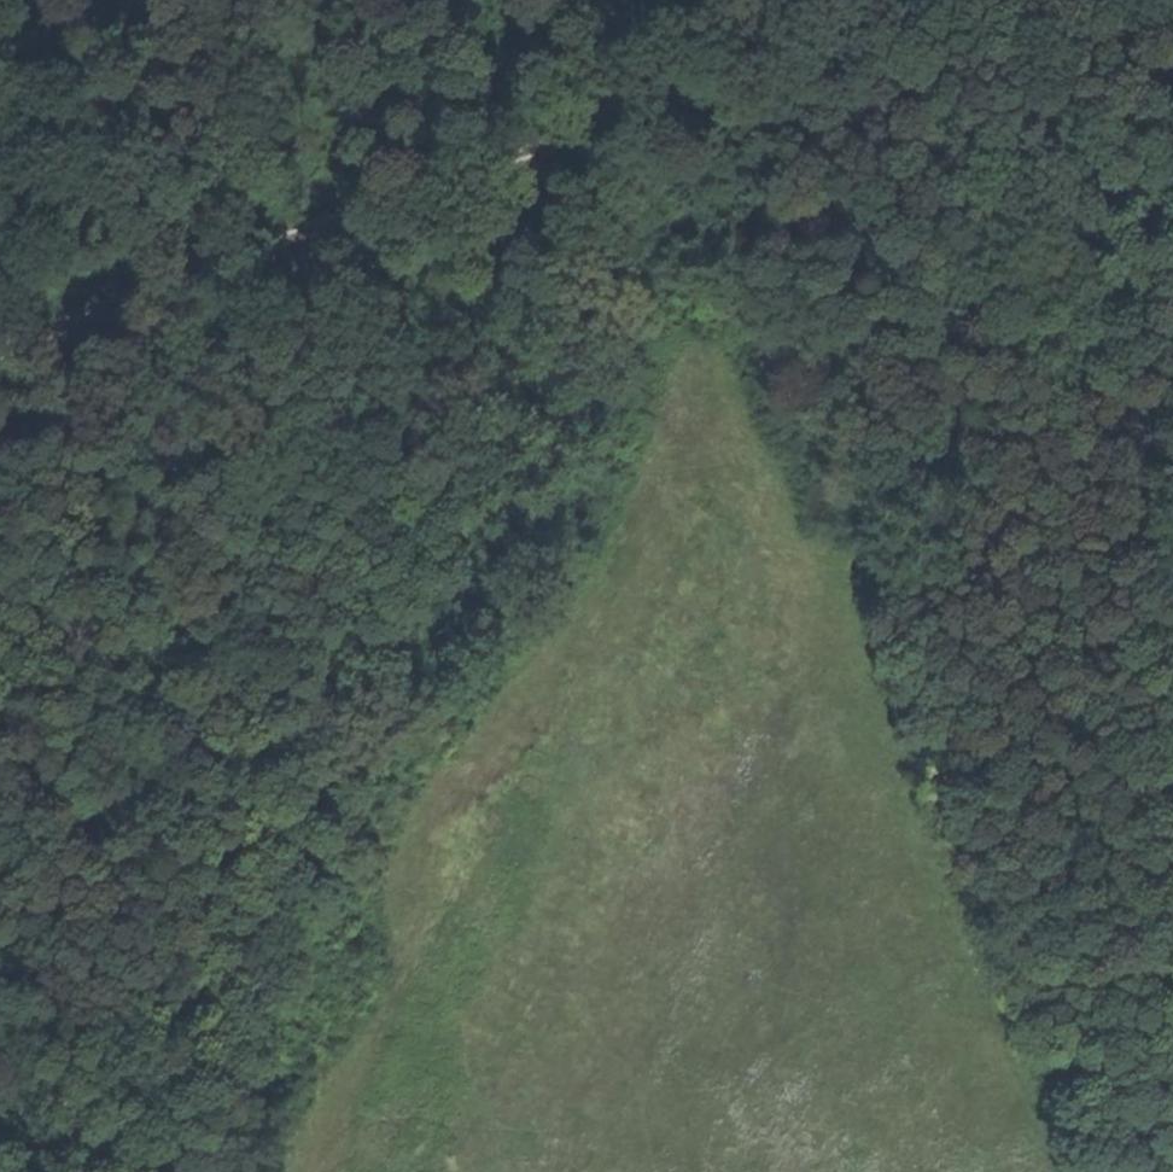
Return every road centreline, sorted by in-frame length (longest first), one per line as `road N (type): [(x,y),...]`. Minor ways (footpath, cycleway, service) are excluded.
road 1 (track): [(0,349),(941,0)]

